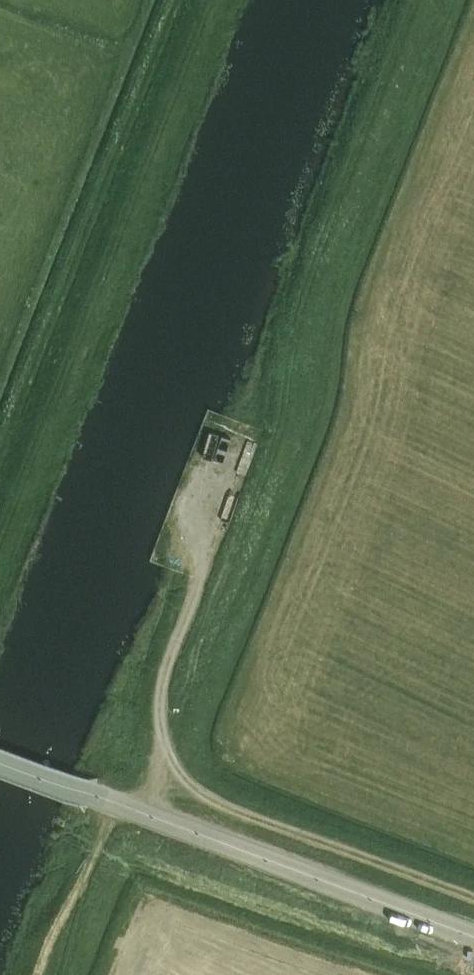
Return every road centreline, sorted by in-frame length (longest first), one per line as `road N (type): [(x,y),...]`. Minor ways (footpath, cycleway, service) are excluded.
road 1 (tertiary): [(473,936),(0,759)]

